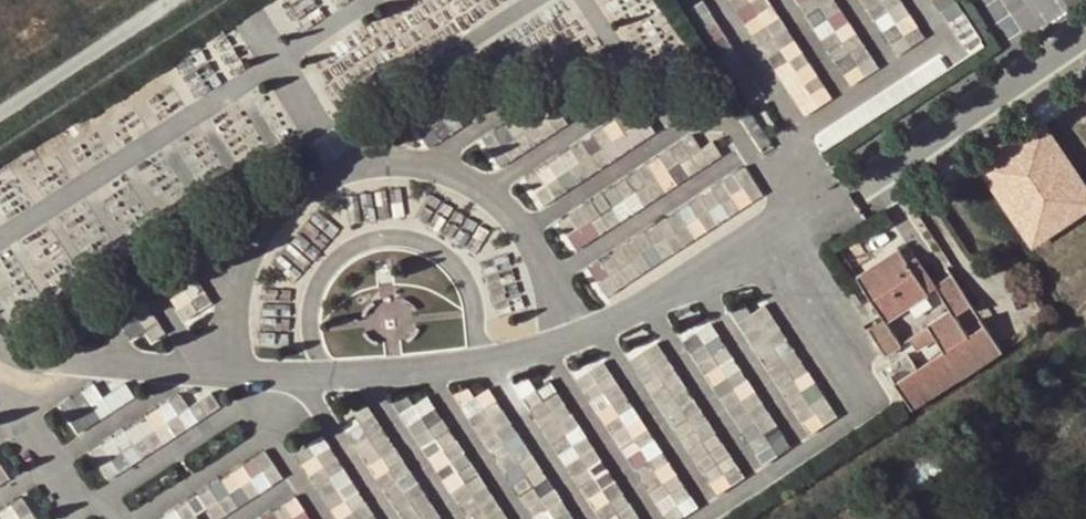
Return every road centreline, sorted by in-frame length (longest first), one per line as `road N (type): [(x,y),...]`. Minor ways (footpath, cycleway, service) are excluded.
road 1 (residential): [(855,182),(1085,29)]
road 2 (unclassified): [(0,112),(170,0)]

